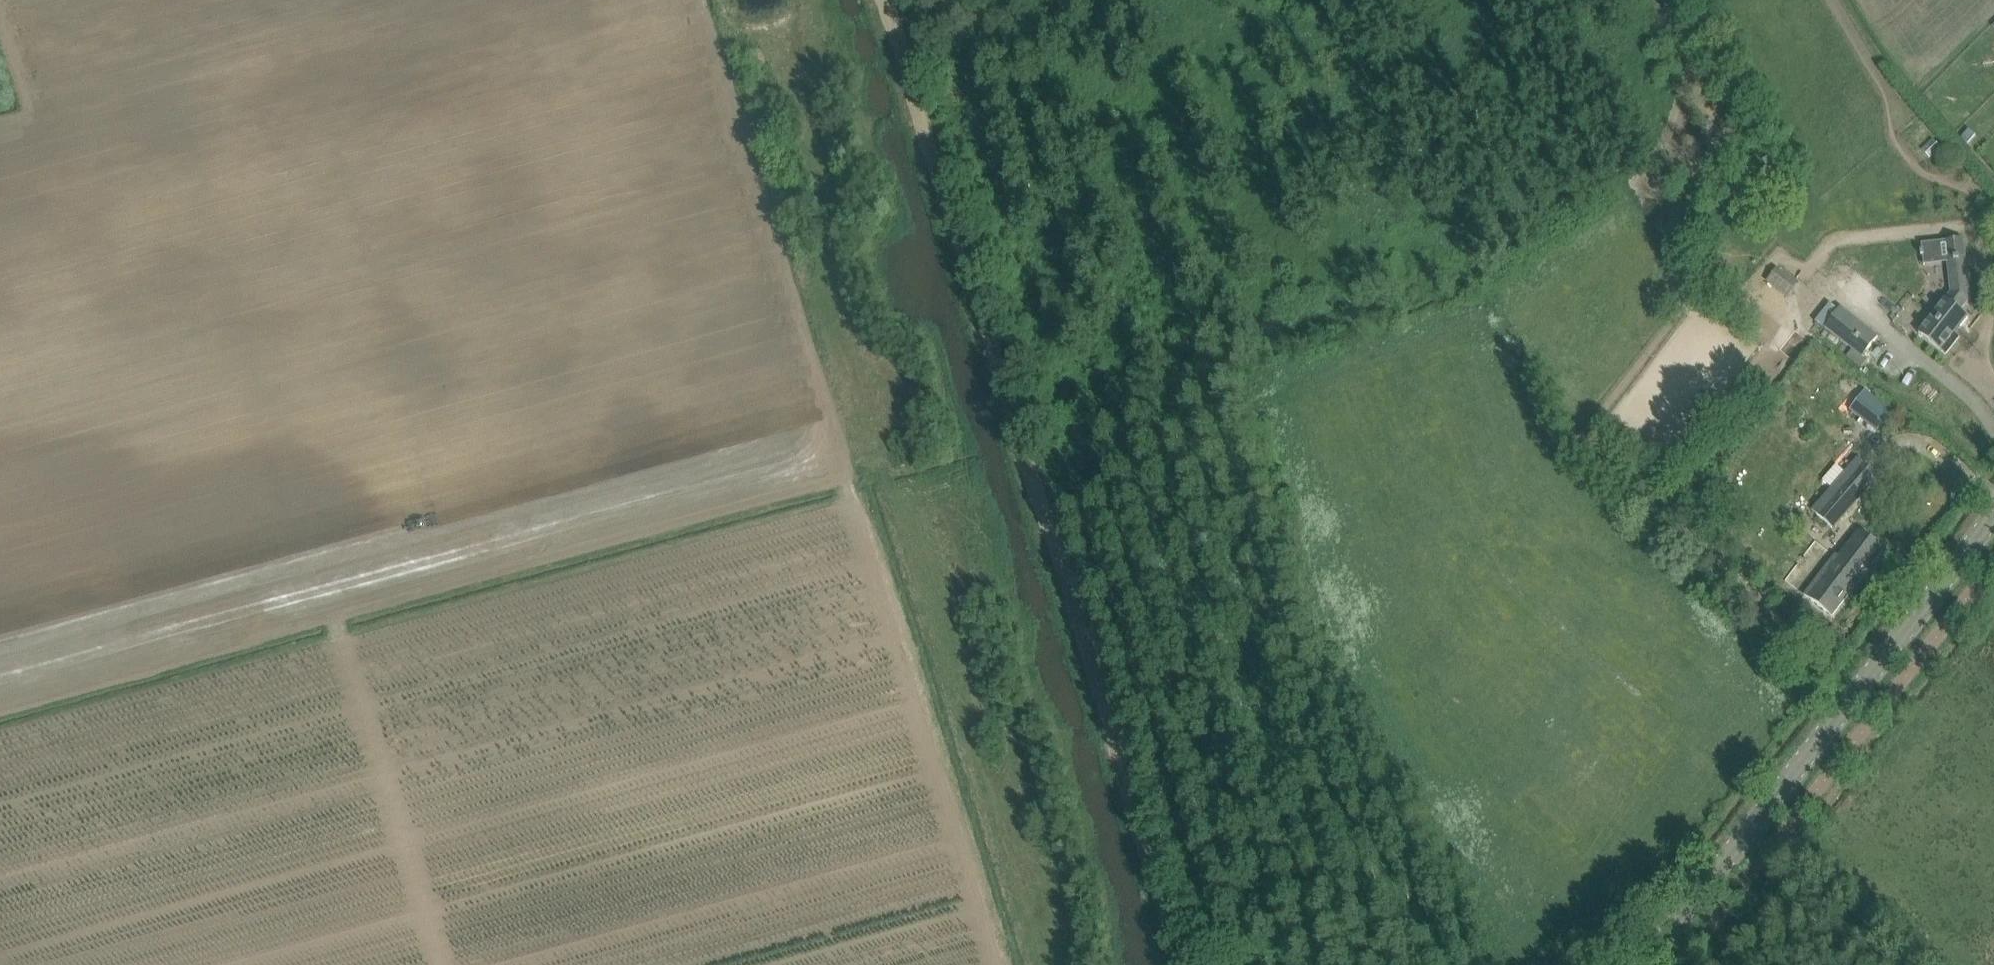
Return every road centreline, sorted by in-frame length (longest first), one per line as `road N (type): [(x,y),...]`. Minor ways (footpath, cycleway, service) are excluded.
road 1 (track): [(1187,964),(879,0)]
road 2 (tertiary): [(1644,964),(1993,513)]

